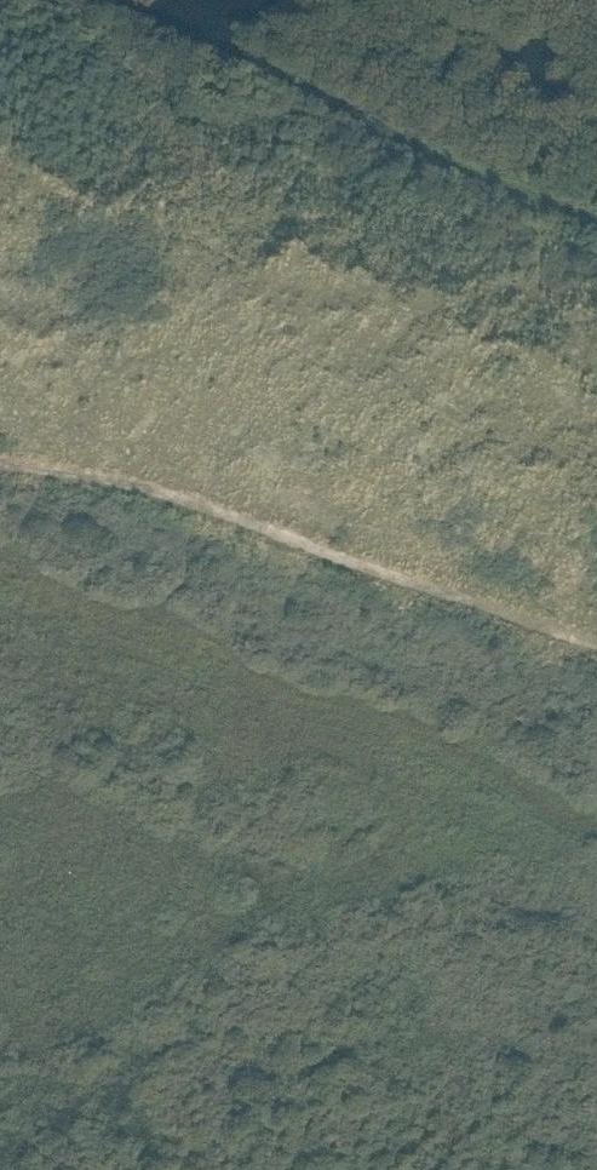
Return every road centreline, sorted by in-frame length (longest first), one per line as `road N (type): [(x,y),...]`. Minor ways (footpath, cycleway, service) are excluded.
road 1 (track): [(0,464),(125,487),(596,661)]

